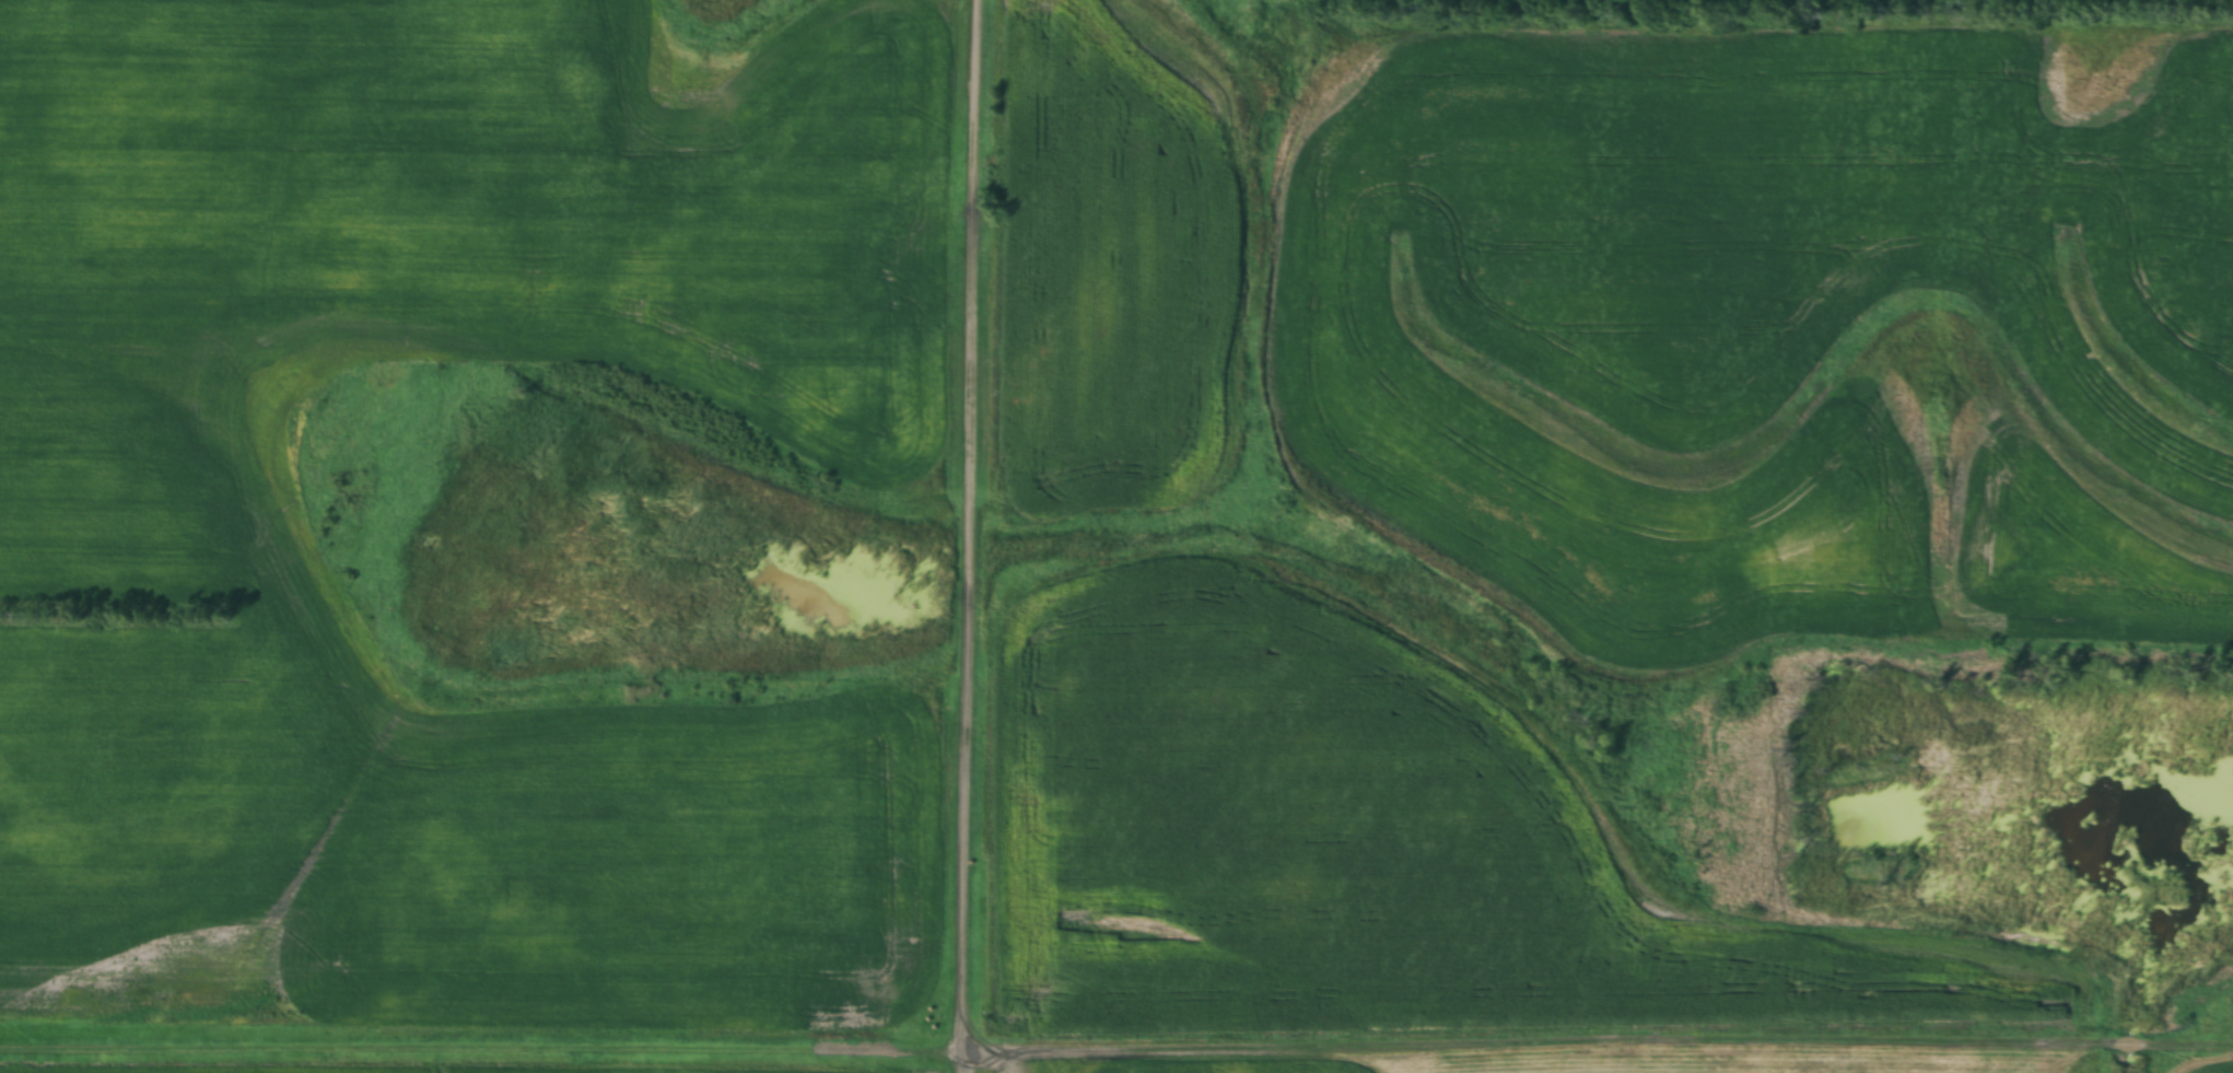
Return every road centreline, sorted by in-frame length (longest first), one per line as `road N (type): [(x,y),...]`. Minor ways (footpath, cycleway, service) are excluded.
road 1 (residential): [(2232,1049),(0,1046)]
road 2 (residential): [(961,1072),(978,0)]

